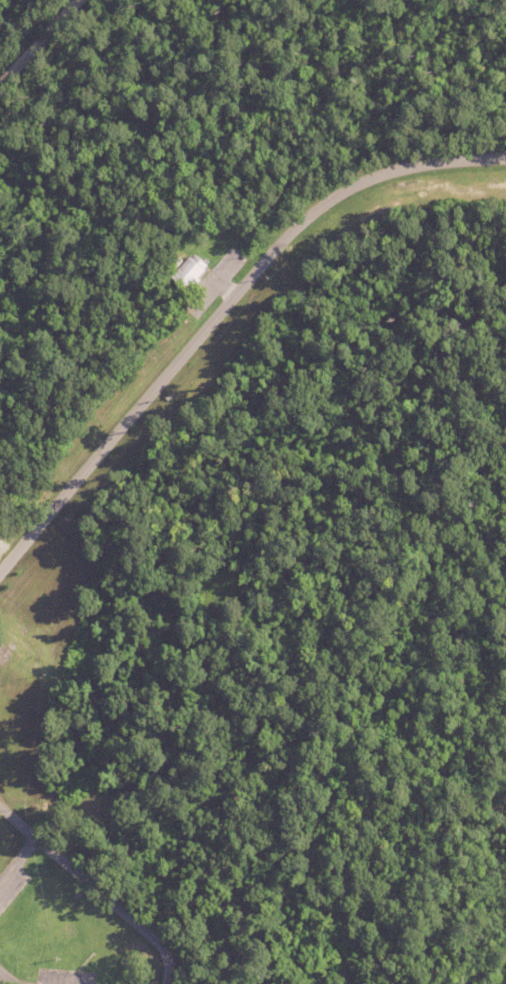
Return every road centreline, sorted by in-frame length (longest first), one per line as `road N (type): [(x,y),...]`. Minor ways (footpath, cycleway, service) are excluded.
road 1 (residential): [(0,565),(252,274),(337,195),(399,169),(505,158)]
road 2 (residential): [(165,983),(159,944),(0,809)]

